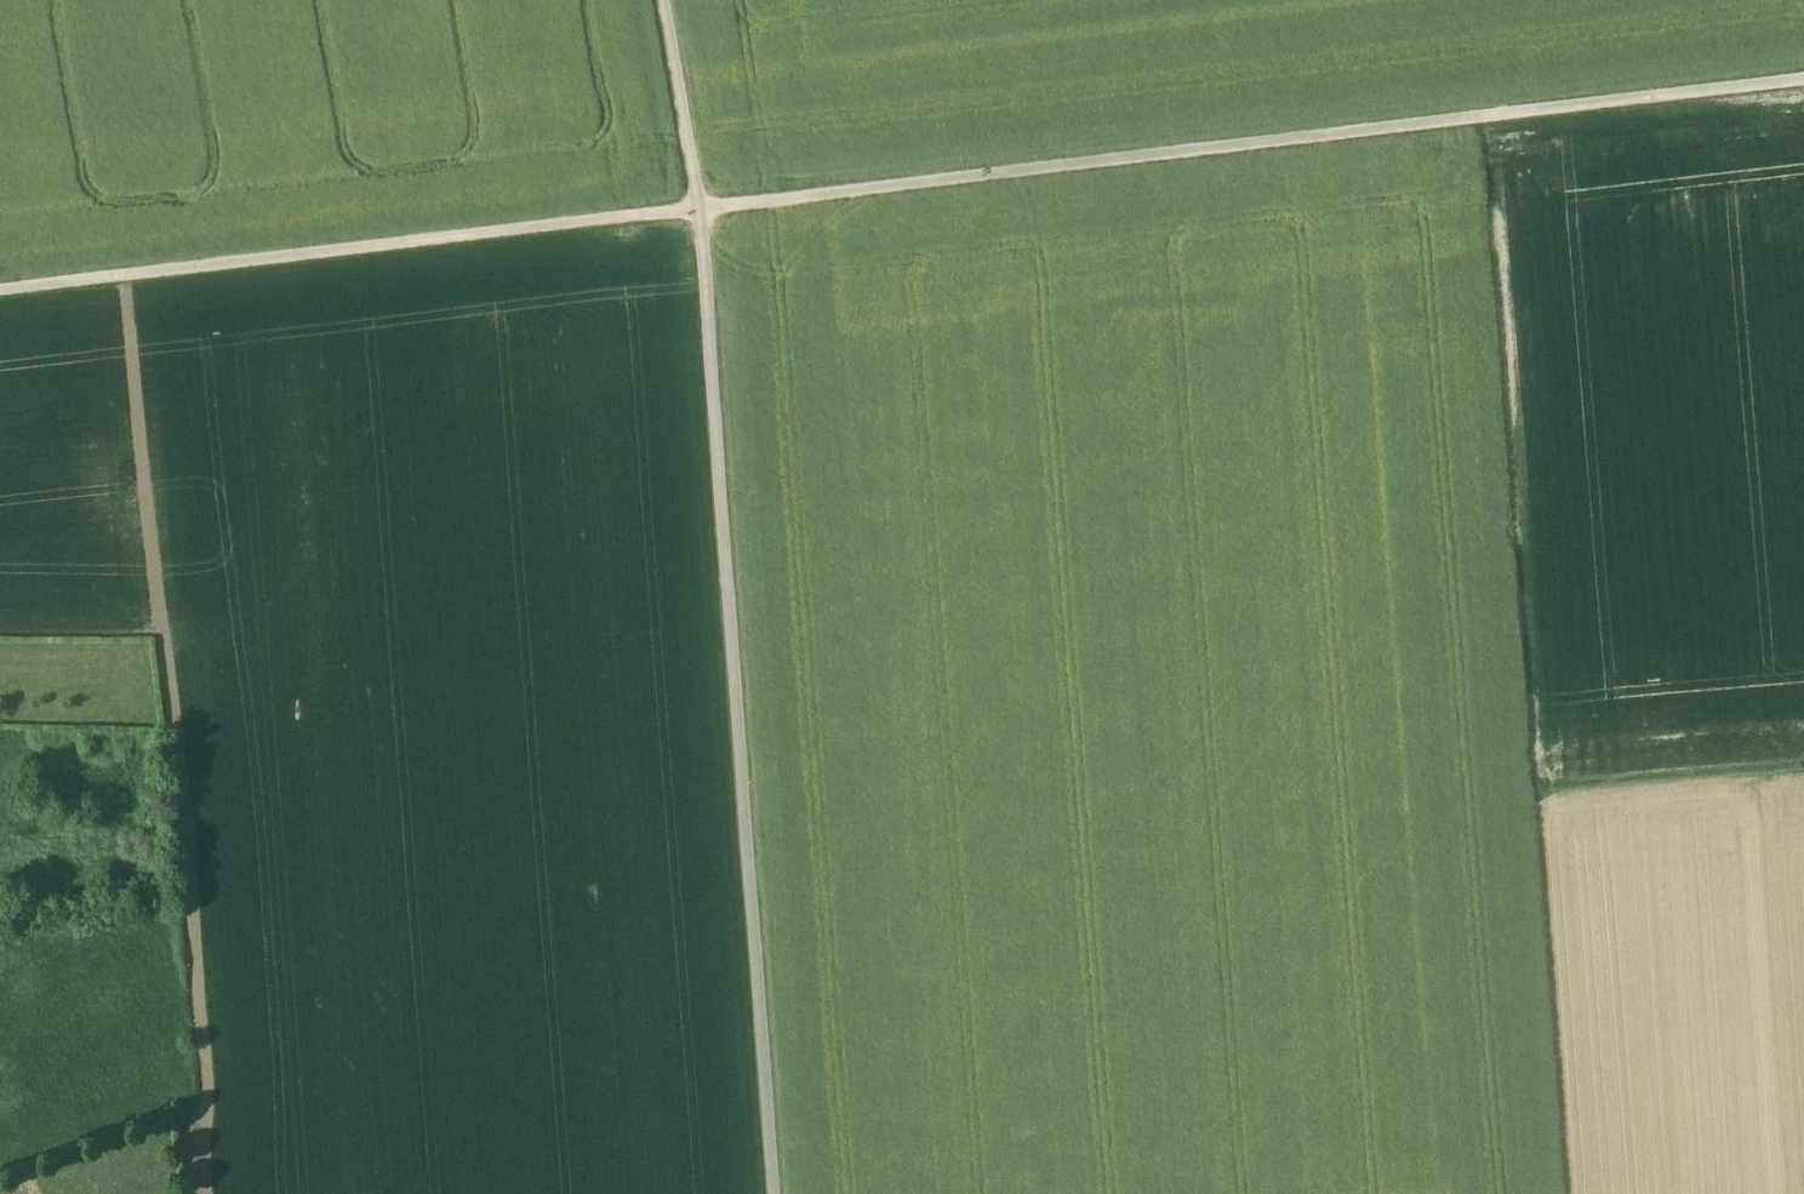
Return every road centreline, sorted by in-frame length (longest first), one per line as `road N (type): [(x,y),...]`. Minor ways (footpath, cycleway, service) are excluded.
road 1 (track): [(0,290),(1803,78)]
road 2 (track): [(774,1193),(699,208),(663,0)]
road 3 (track): [(1560,800),(1803,775)]

